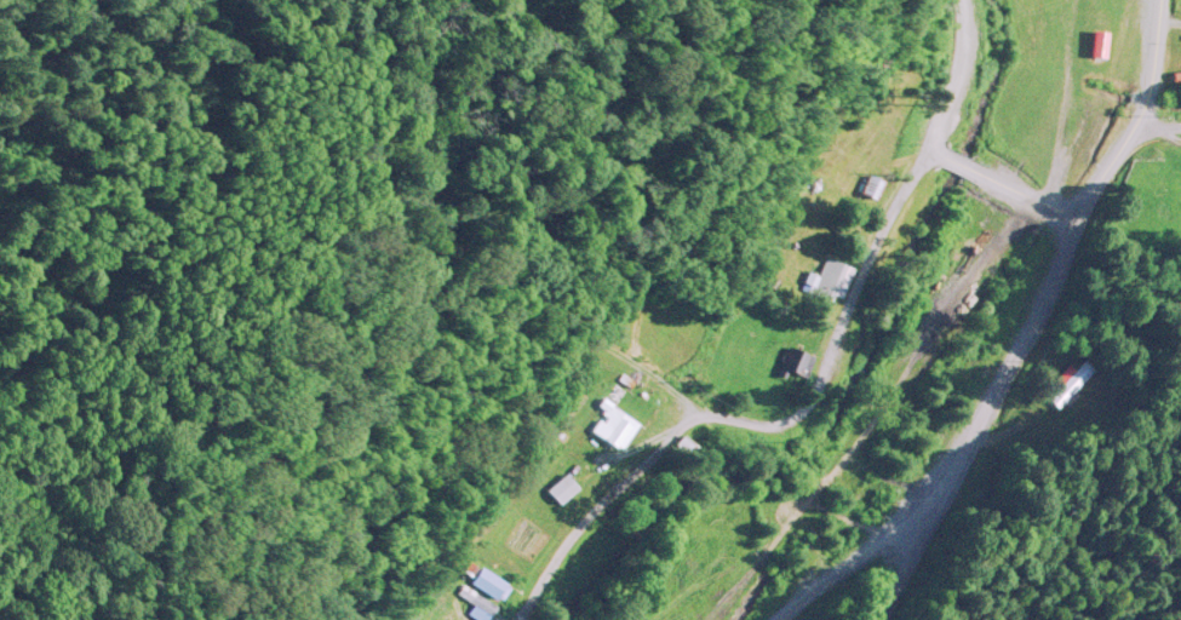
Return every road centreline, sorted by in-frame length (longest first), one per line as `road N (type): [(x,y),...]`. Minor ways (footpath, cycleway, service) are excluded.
road 1 (residential): [(928,148),(873,243),(806,406),(780,421),(707,413),(686,420),(574,528),(518,619)]
road 2 (residential): [(589,326),(555,318),(539,325),(305,579),(281,598),(206,619)]
road 3 (tertiary): [(878,619),(1040,306),(1077,214)]
road 4 (tertiary): [(1077,214),(1150,93),(1160,0)]
road 5 (residential): [(153,619),(0,585)]
road 6 (tertiary): [(961,0),(958,71),(928,148)]
road 7 (residential): [(707,413),(682,384),(589,326)]

